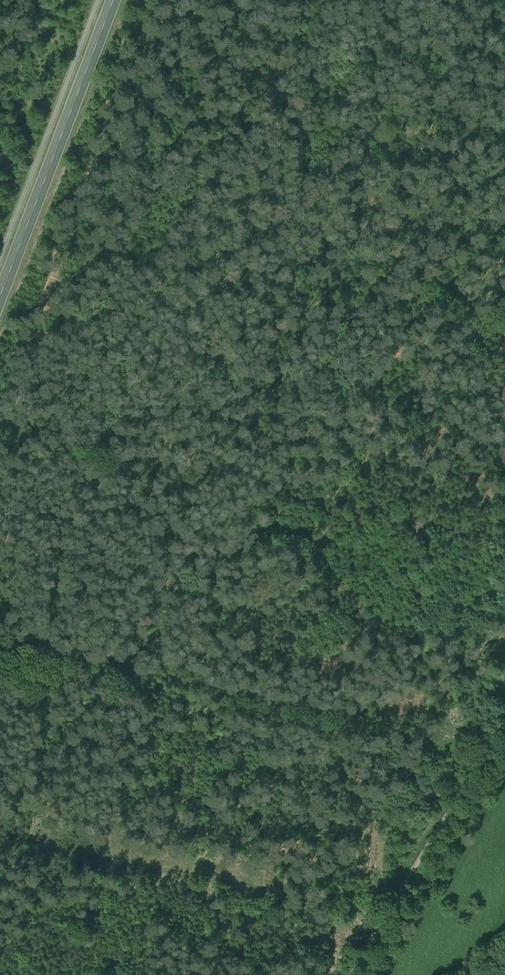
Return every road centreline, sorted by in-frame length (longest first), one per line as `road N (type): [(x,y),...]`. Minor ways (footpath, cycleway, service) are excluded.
road 1 (primary): [(0,297),(115,0)]
road 2 (track): [(350,974),(504,721)]

